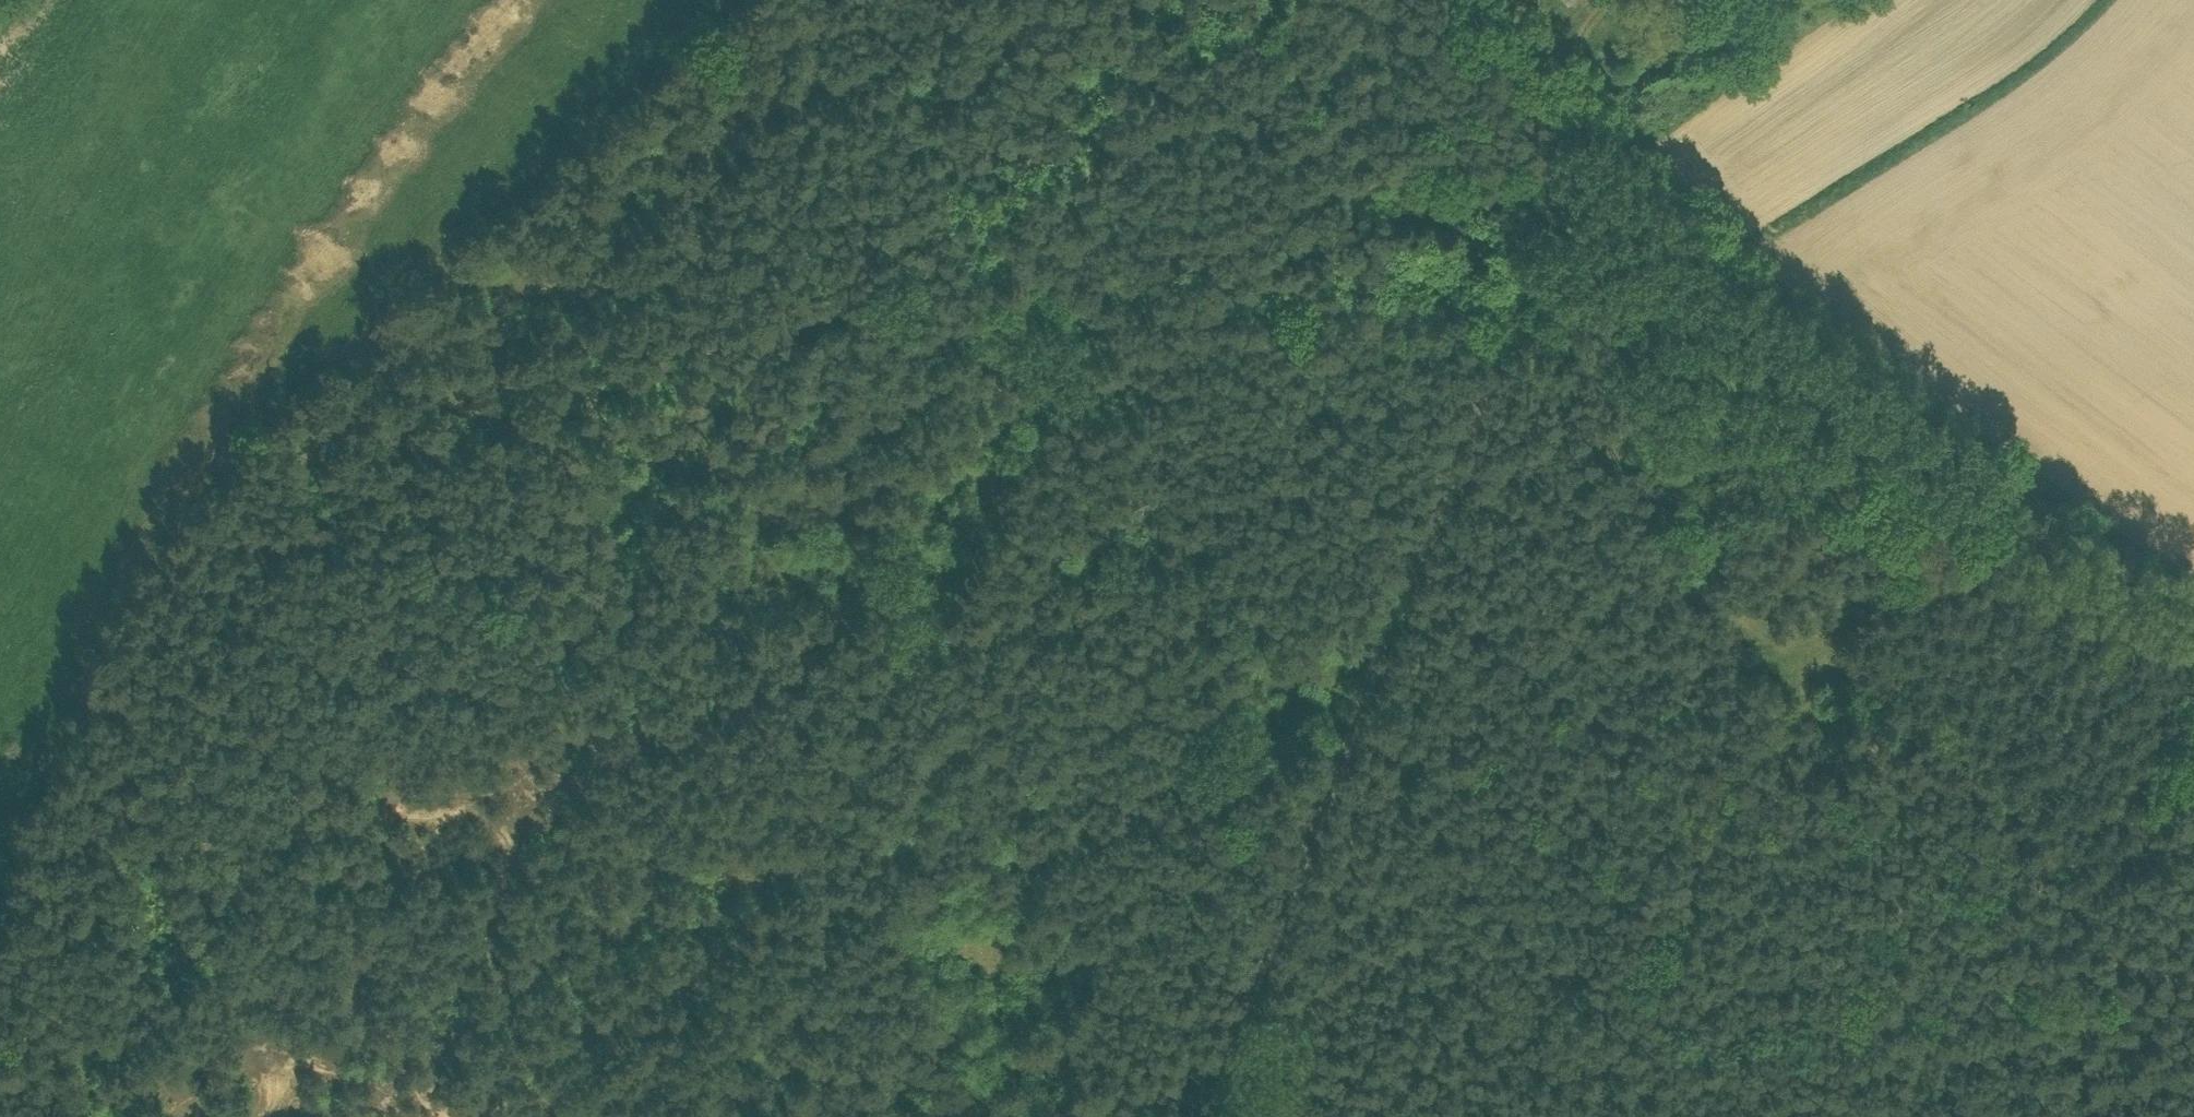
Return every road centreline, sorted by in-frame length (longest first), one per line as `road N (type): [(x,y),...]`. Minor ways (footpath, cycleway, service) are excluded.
road 1 (track): [(1748,0),(1644,64),(1568,157),(1198,1116)]

